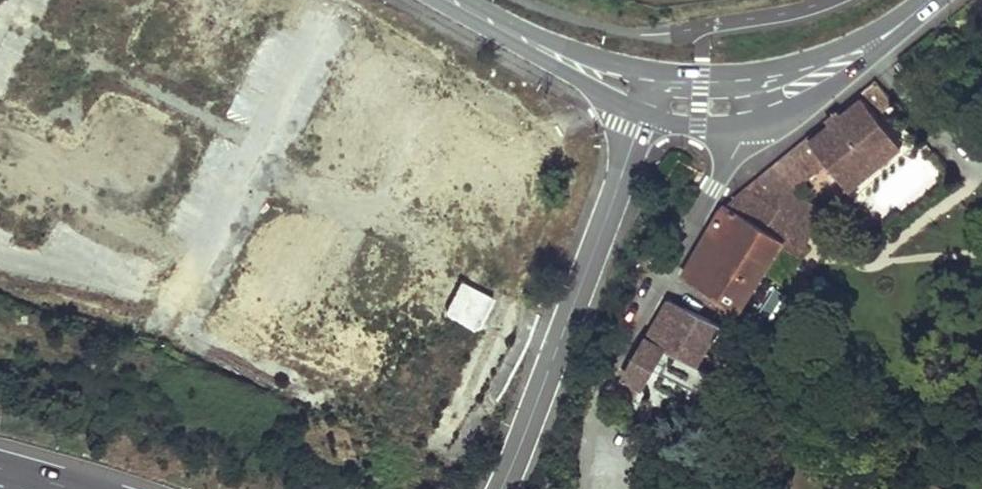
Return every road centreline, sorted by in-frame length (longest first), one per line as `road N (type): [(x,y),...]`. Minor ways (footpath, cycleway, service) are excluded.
road 1 (residential): [(643,110),(502,488)]
road 2 (tertiary): [(643,110),(698,127),(793,114),(876,59),(942,0)]
road 3 (tertiary): [(926,0),(861,40),(812,58),(750,72),(652,70)]
road 4 (tertiary): [(431,0),(643,110)]
road 5 (tertiary): [(652,70),(588,55),(472,0)]

